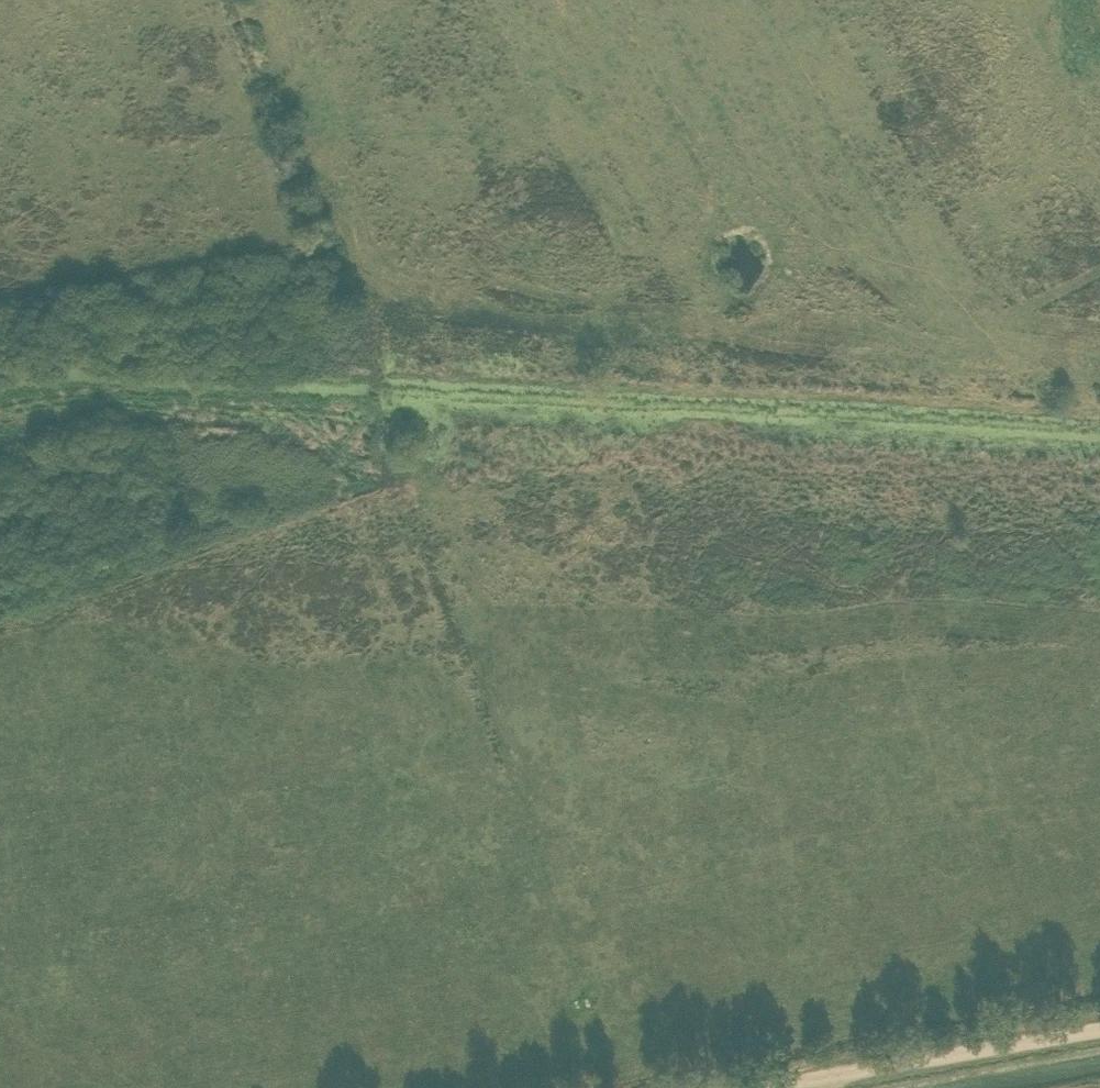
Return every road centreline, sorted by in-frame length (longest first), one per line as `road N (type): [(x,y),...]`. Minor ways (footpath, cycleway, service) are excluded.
road 1 (track): [(1099,1029),(824,1084)]

